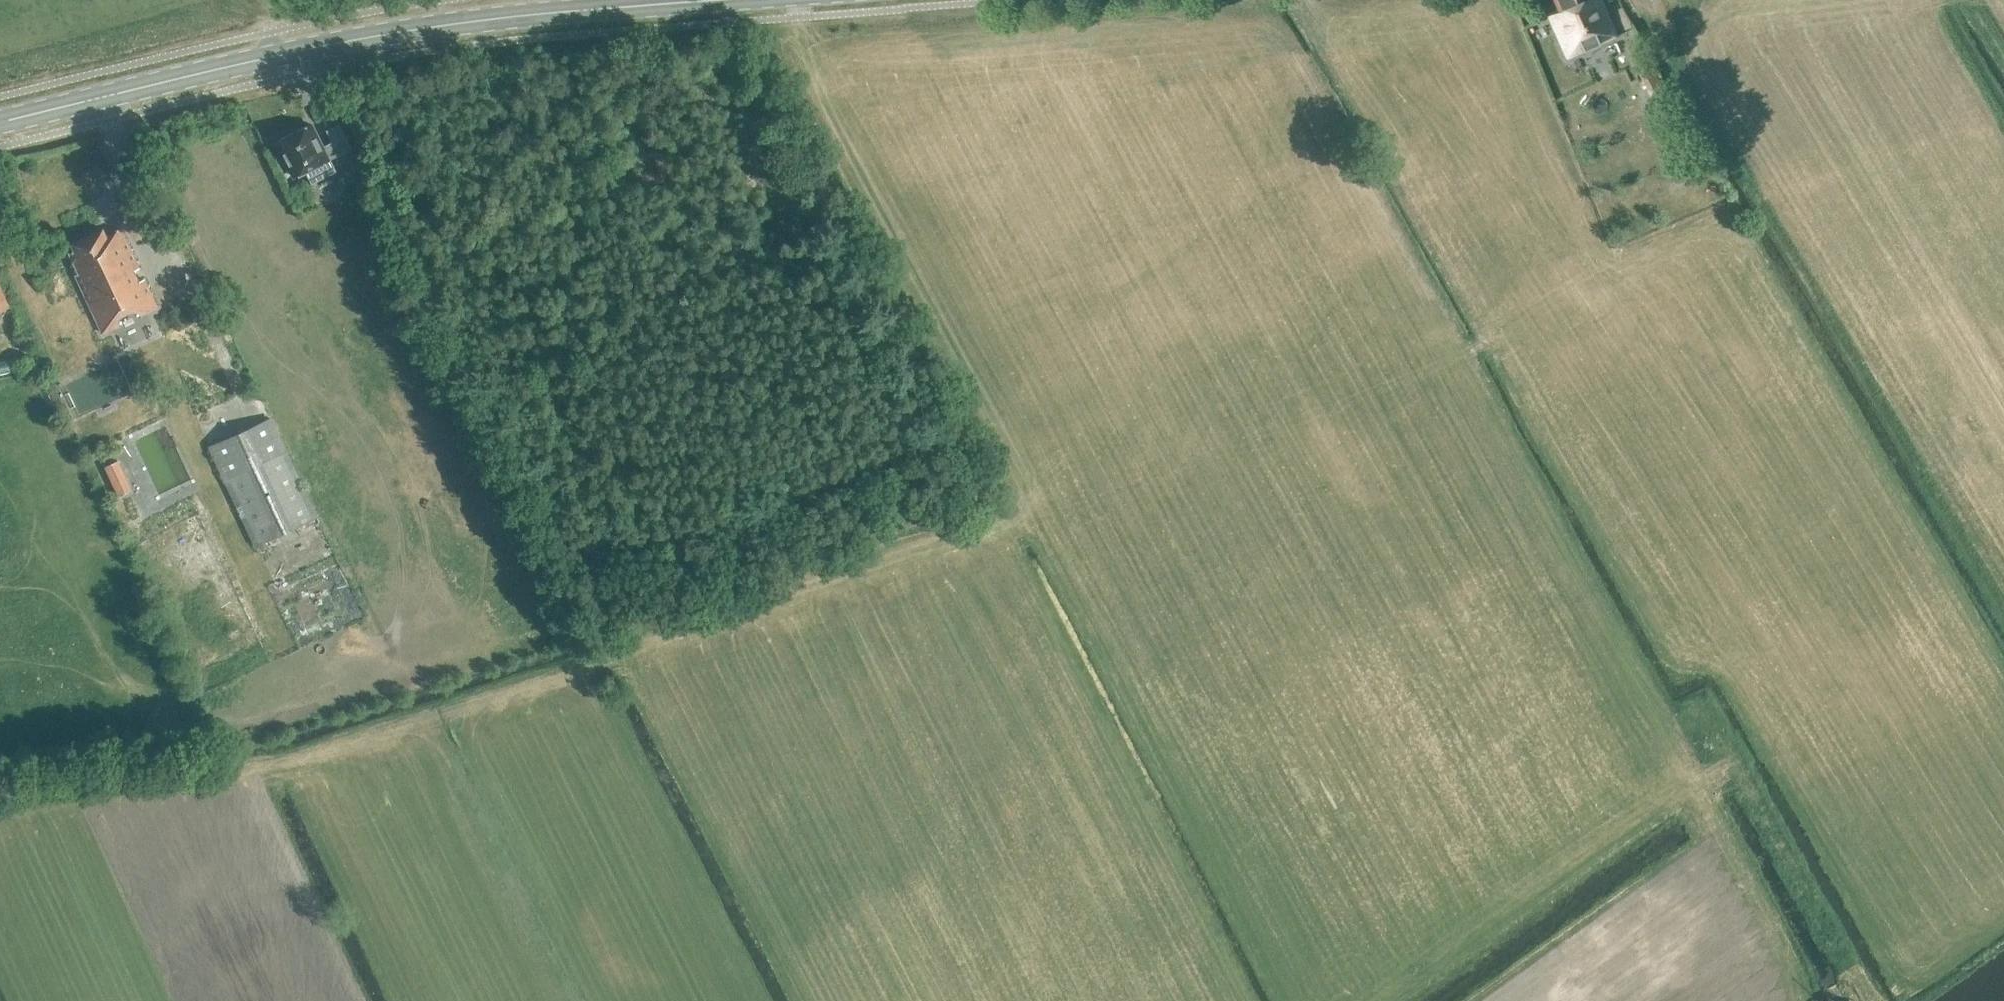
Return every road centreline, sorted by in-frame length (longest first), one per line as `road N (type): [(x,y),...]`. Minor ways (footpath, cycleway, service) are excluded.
road 1 (primary): [(0,119),(382,33),(703,0)]

